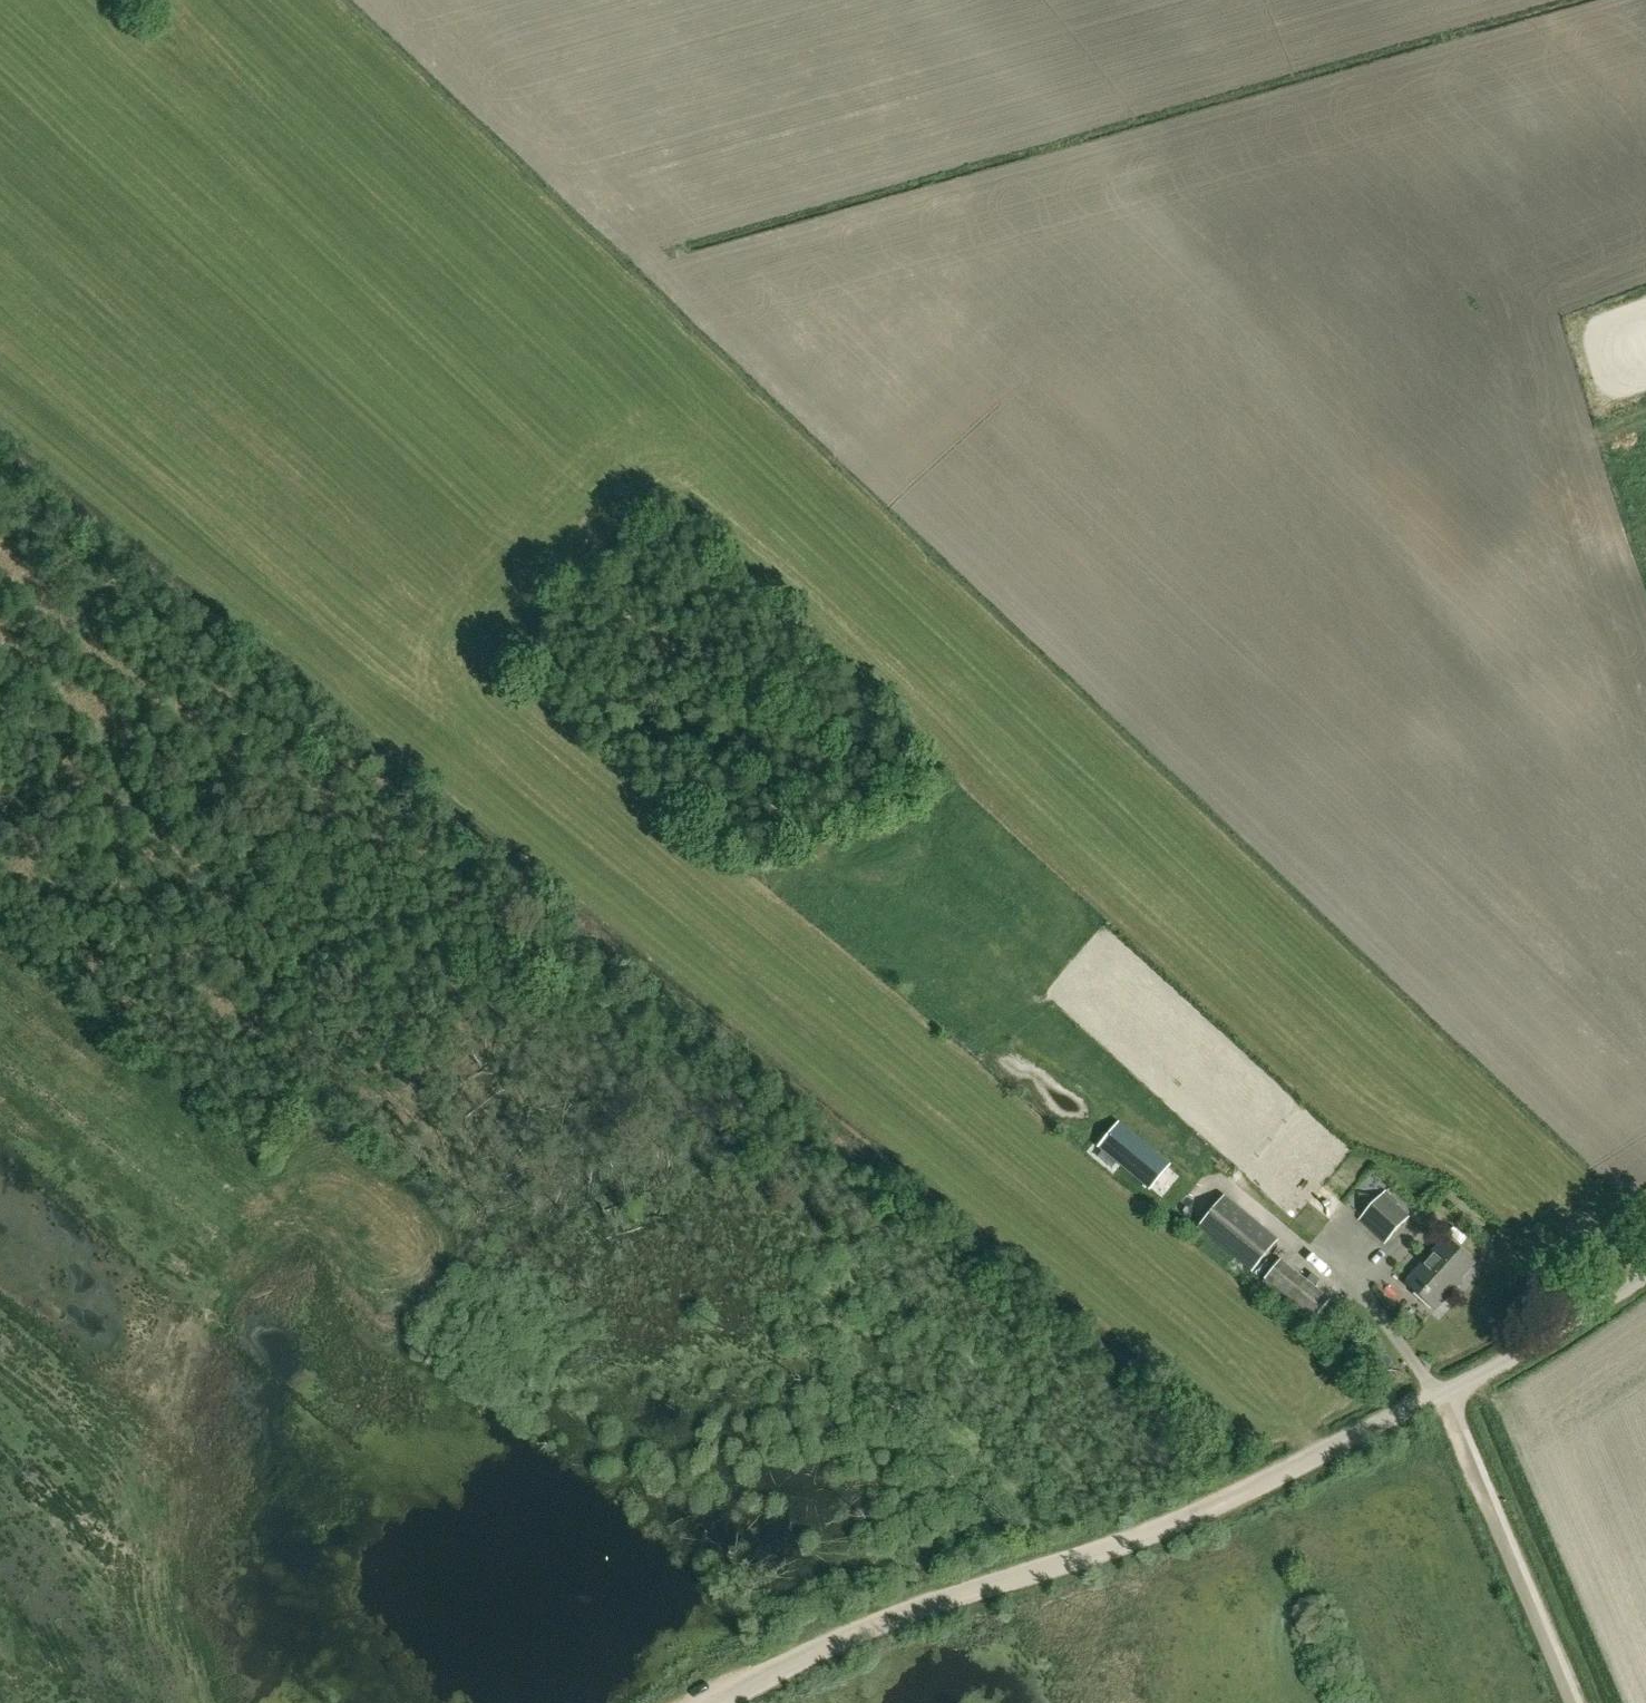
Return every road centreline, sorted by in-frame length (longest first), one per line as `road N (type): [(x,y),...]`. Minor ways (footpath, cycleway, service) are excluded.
road 1 (track): [(716,1702),(874,1626),(1156,1530),(1410,1409)]
road 2 (track): [(1572,1702),(1443,1394)]
road 3 (unclassified): [(1410,1409),(1530,1348),(1645,1274)]

